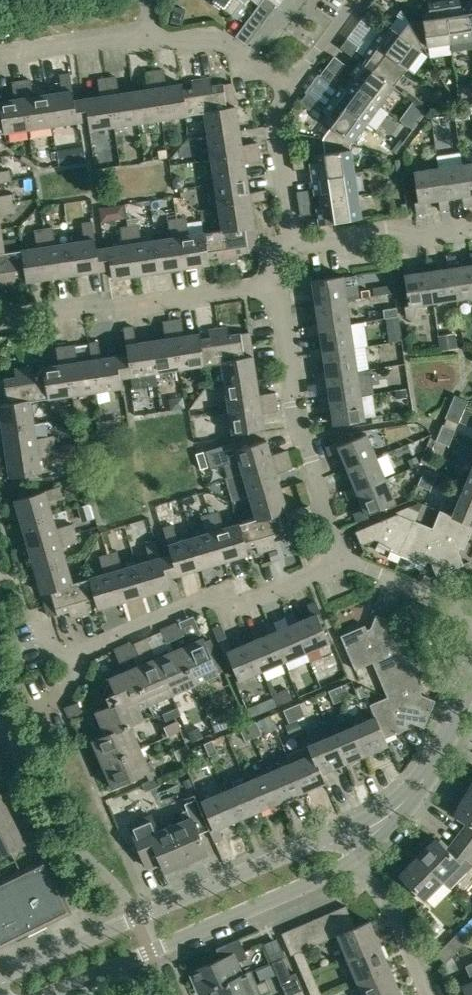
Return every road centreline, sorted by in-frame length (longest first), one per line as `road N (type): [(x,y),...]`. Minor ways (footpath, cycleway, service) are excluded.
road 1 (unclassified): [(354,842),(310,843),(0,973)]
road 2 (residential): [(28,710),(68,692),(84,651),(201,601),(241,604),(343,563)]
road 3 (unclassified): [(48,994),(308,883),(346,864),(354,842)]
road 4 (residential): [(343,563),(298,420),(274,281)]
road 5 (residential): [(0,317),(274,281)]
road 6 (residential): [(0,53),(214,34),(244,55)]
road 7 (unclassified): [(354,842),(416,789),(471,672)]
road 8 (residential): [(291,240),(412,225),(425,238),(471,230)]
road 9 (residential): [(428,994),(354,842)]
road 10 (residential): [(291,240),(274,118),(294,91)]
road 11 (residential): [(471,614),(343,563)]

